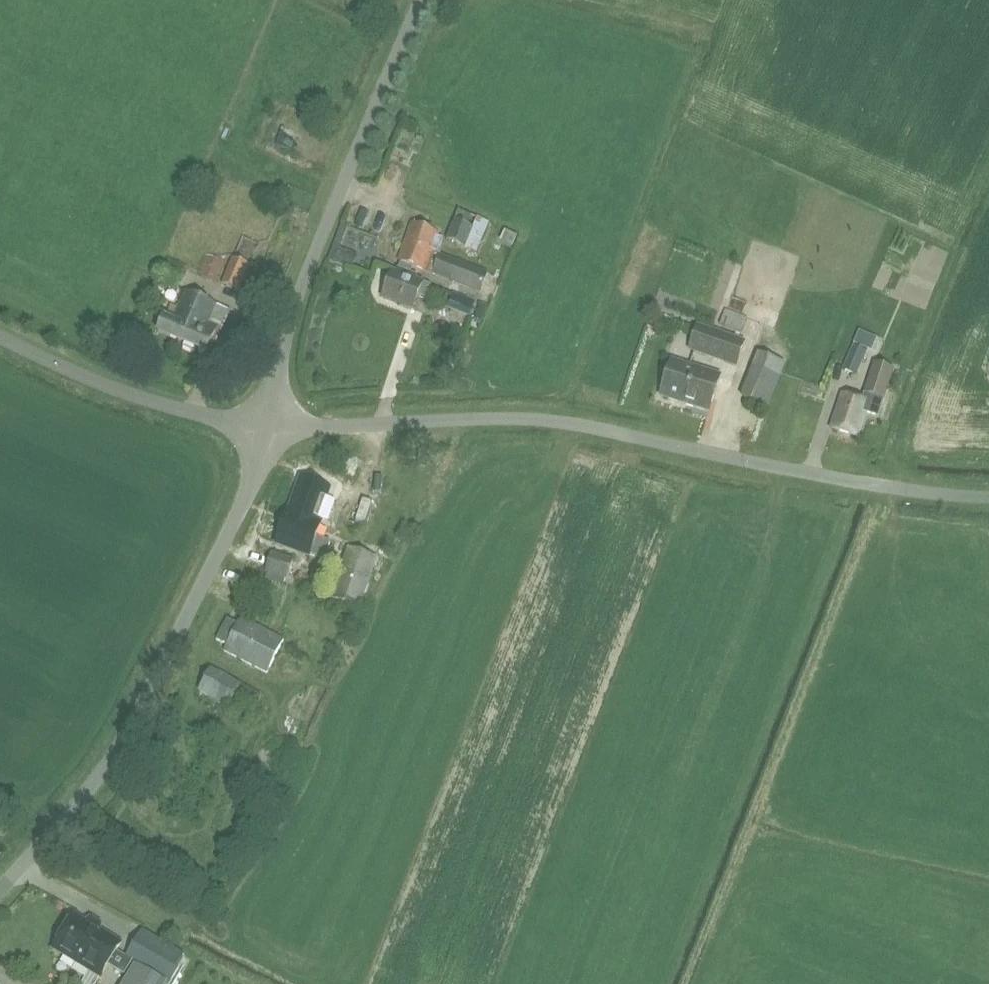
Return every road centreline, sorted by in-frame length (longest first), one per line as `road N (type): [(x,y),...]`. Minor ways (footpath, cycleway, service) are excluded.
road 1 (unclassified): [(988,494),(886,486),(578,424),(258,423)]
road 2 (unclassified): [(0,883),(125,735),(247,488),(258,423)]
road 3 (unclassified): [(258,423),(287,312),(414,0)]
road 4 (unclassified): [(258,423),(82,376),(0,335)]

